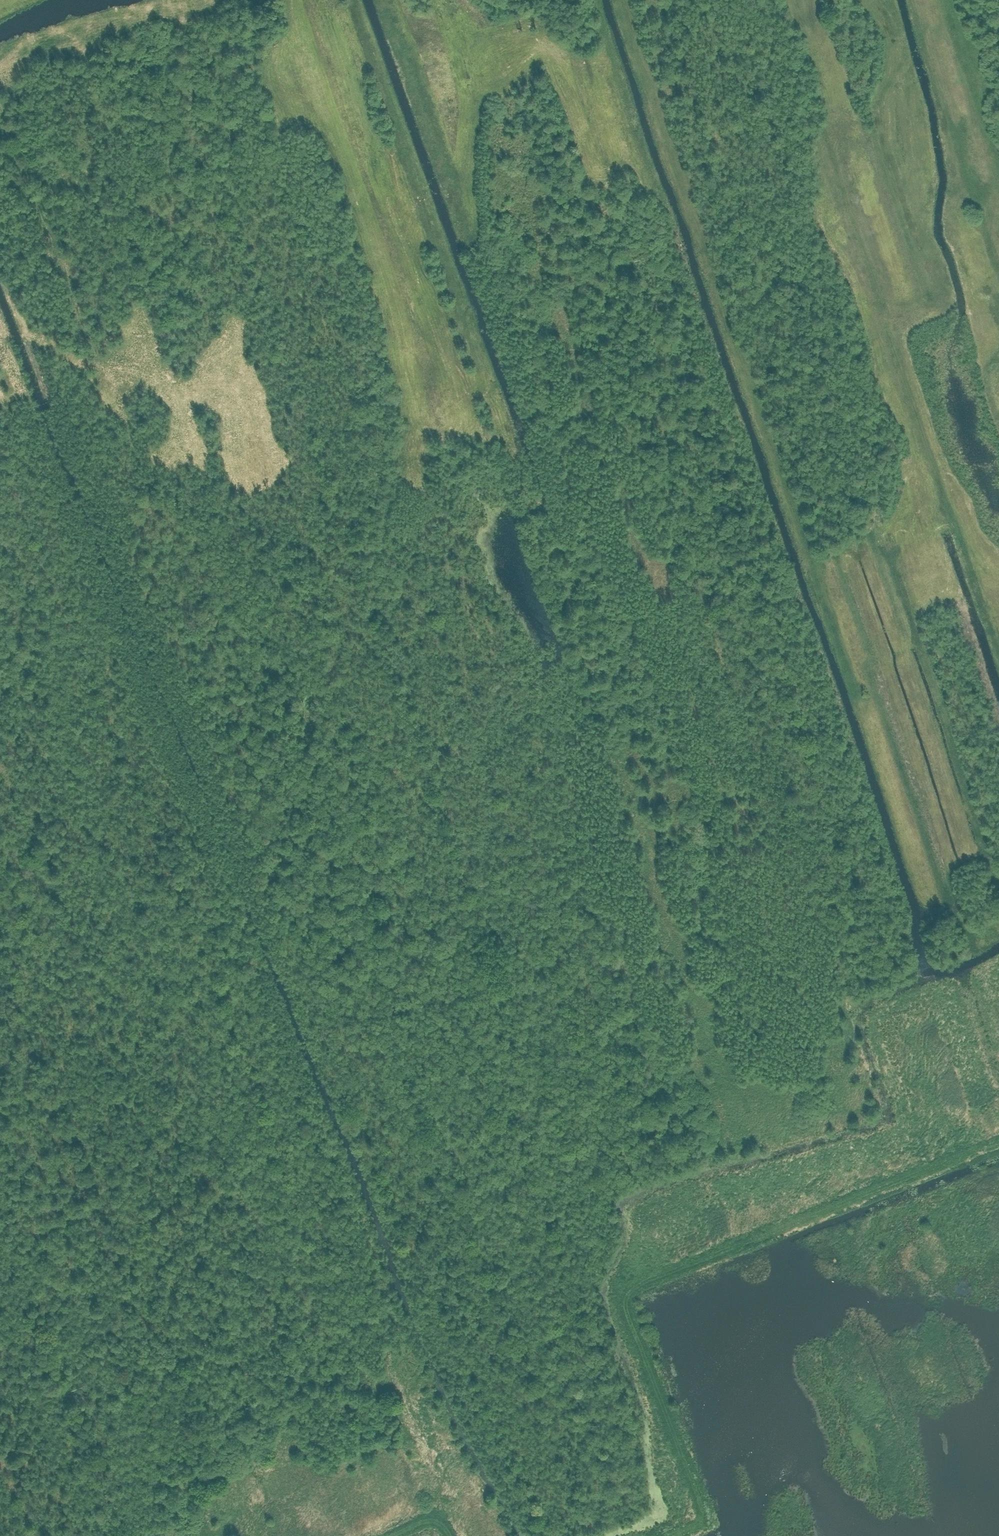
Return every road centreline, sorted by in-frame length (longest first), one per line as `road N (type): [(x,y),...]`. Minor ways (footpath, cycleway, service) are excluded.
road 1 (track): [(671,1535),(703,1514),(625,1295),(998,1137)]

